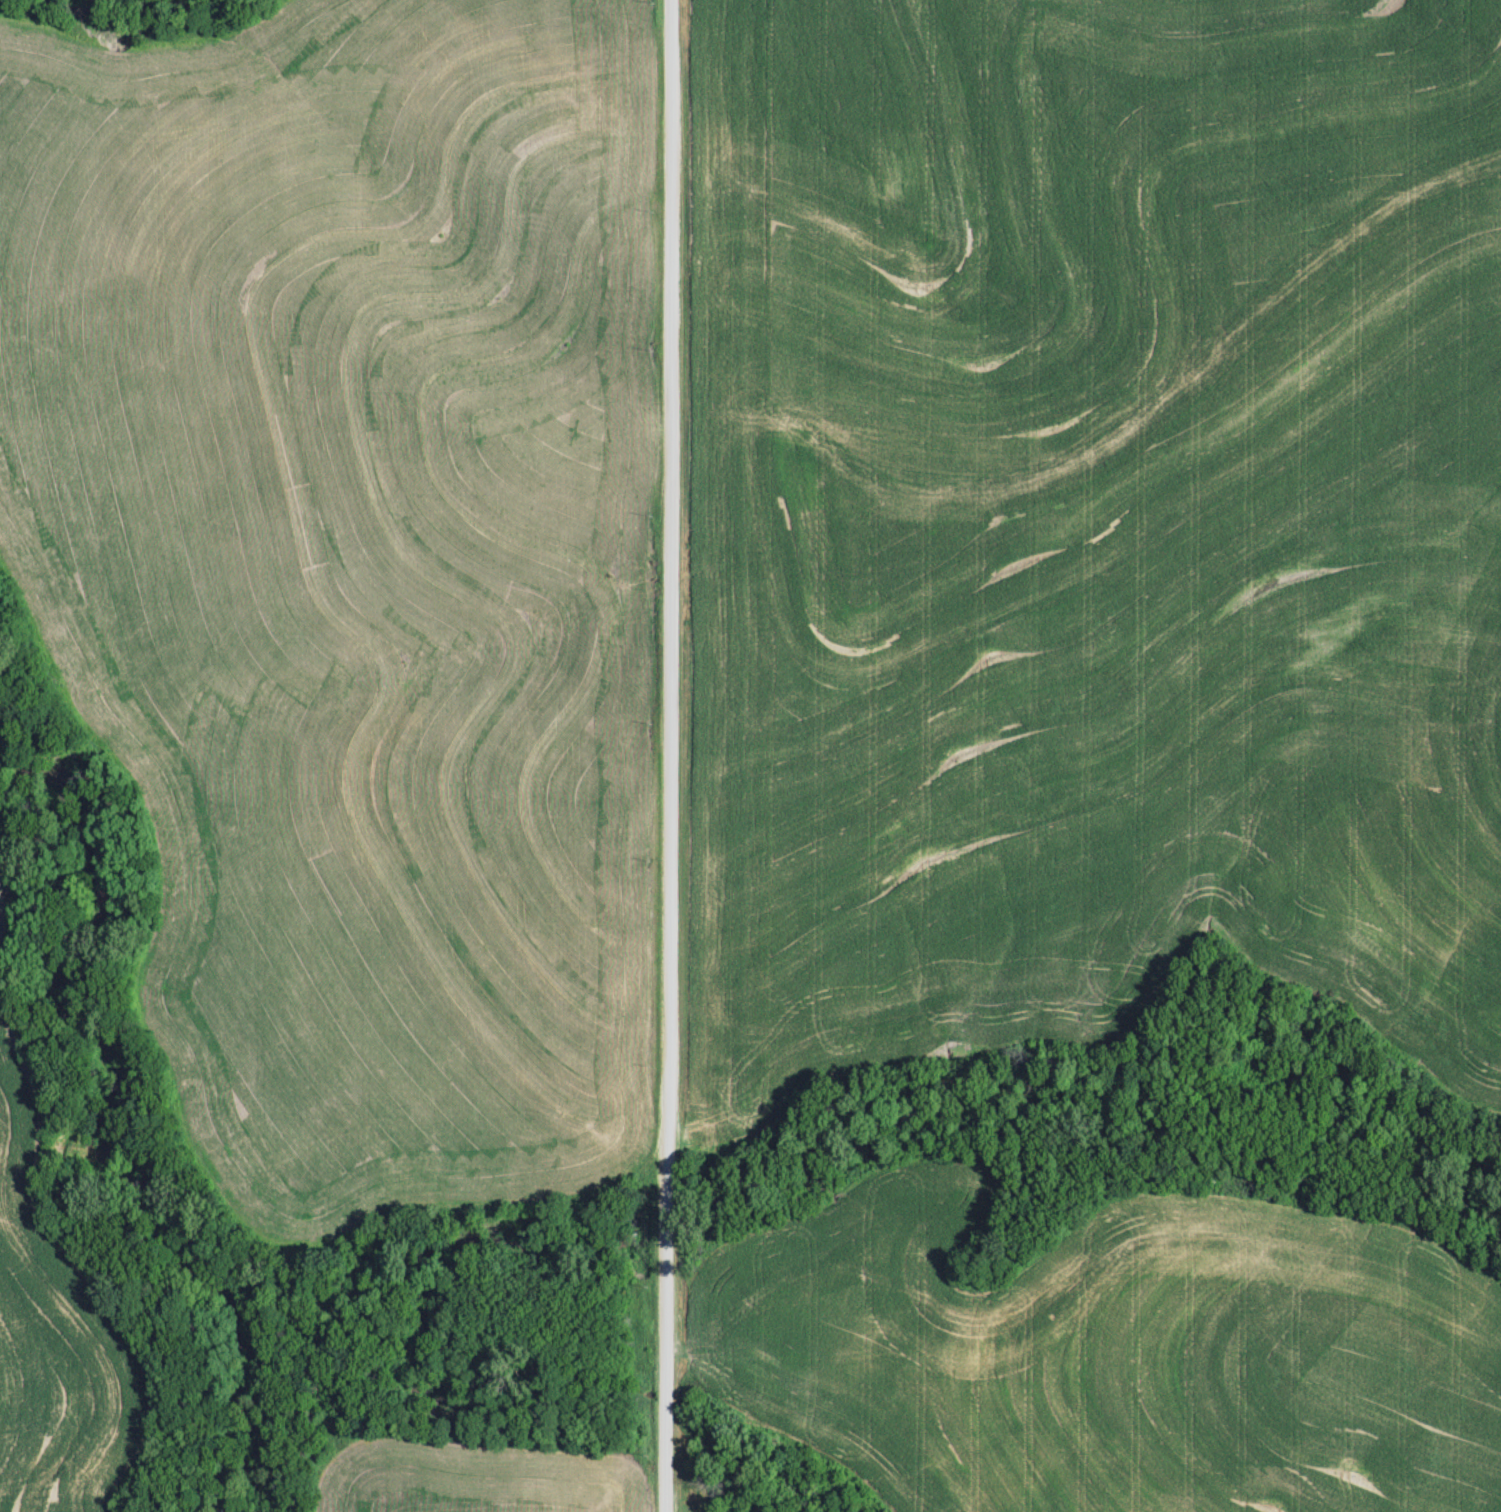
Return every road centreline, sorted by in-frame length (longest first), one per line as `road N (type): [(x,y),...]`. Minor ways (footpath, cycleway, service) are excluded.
road 1 (residential): [(666,1511),(679,0)]

